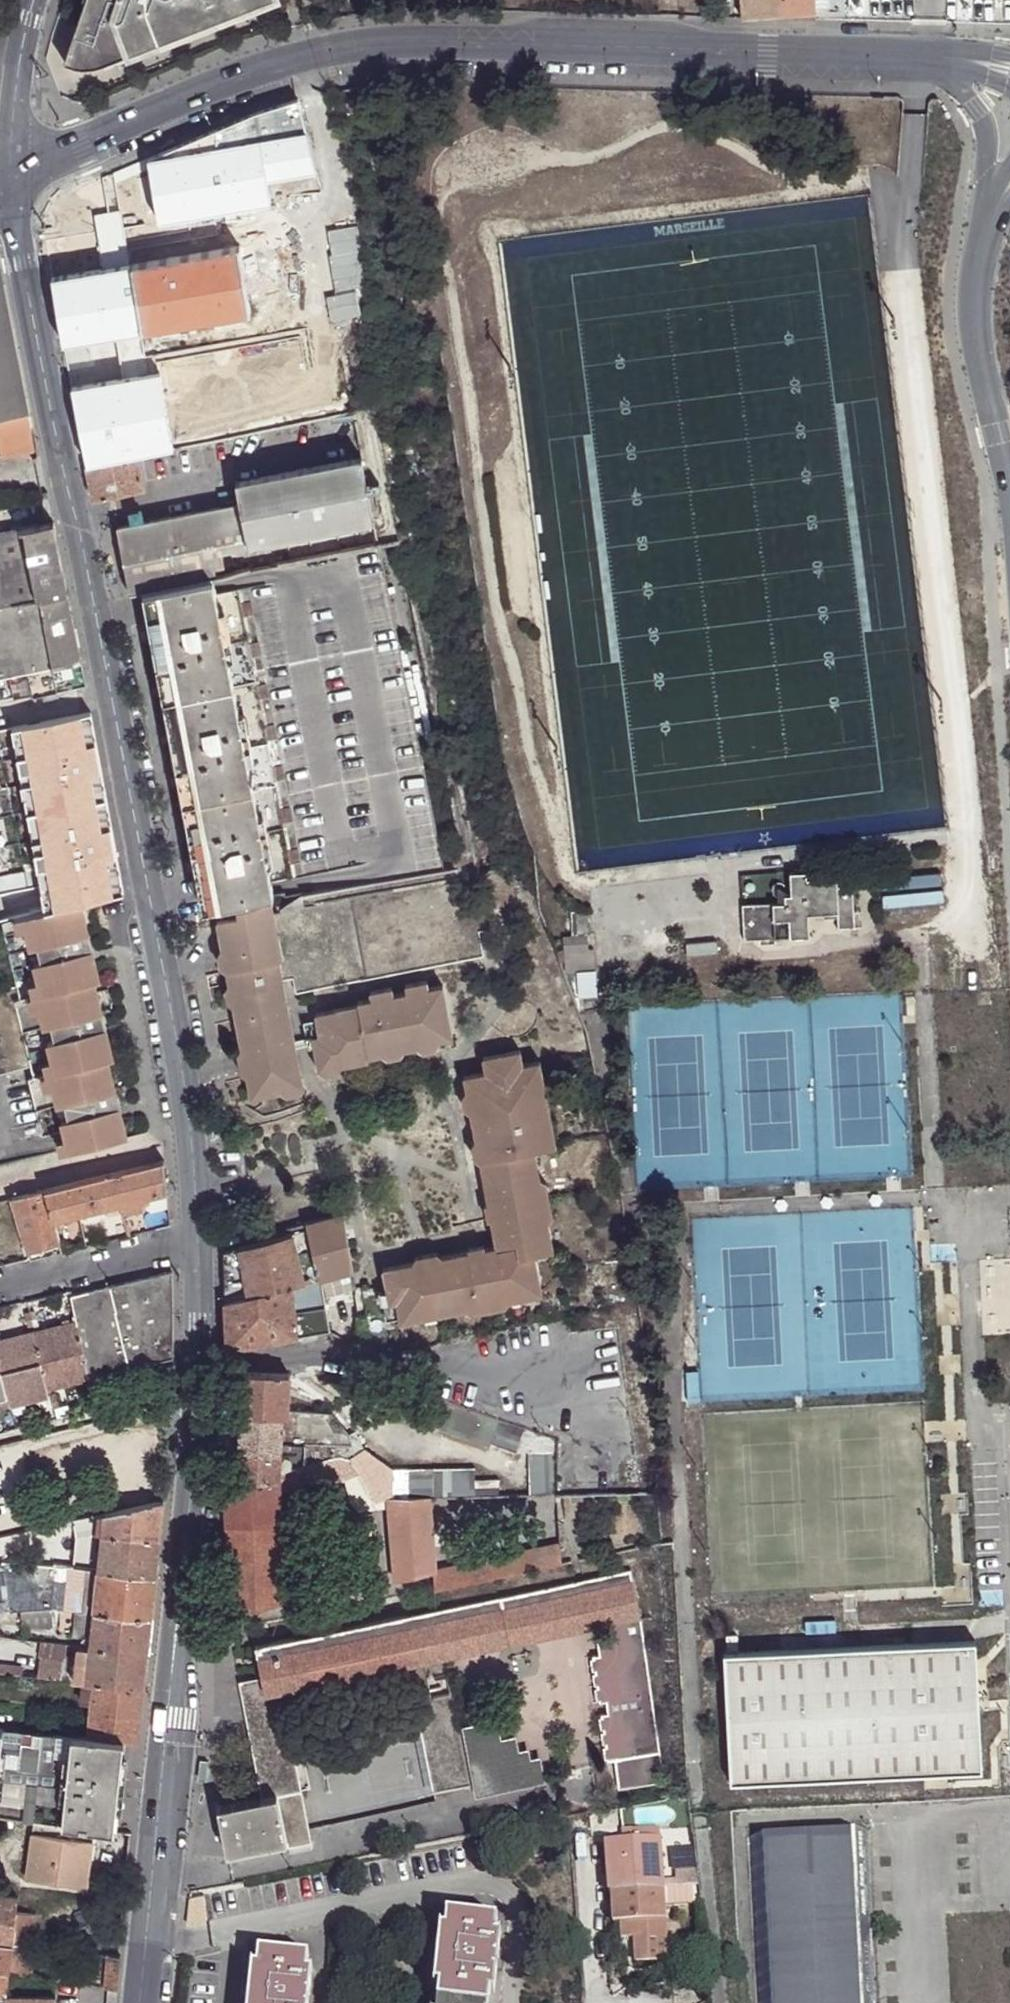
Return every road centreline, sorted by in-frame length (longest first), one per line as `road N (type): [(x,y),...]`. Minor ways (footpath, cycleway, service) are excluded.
road 1 (residential): [(198,1236),(168,1018),(12,186)]
road 2 (residential): [(928,56),(489,44),(350,48),(208,90),(77,147),(12,186)]
road 3 (residential): [(144,2002),(199,1359),(198,1236)]
road 4 (tertiary): [(989,199),(968,297),(1009,481)]
road 5 (residential): [(0,1285),(198,1236)]
road 6 (residential): [(12,186),(22,56),(37,0)]
road 7 (residential): [(928,56),(978,106),(992,143),(989,199)]

